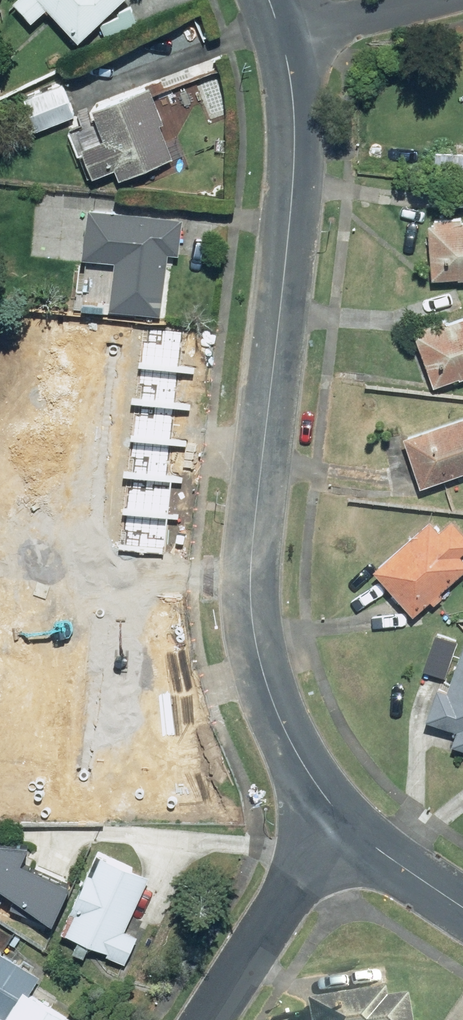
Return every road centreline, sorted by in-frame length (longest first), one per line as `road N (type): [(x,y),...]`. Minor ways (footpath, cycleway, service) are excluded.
road 1 (residential): [(283,38),(294,173),(254,521),(251,618),(279,718),(333,808)]
road 2 (residential): [(333,808),(201,1019)]
road 3 (residential): [(333,808),(363,840),(462,907)]
road 4 (residential): [(428,0),(283,38)]

